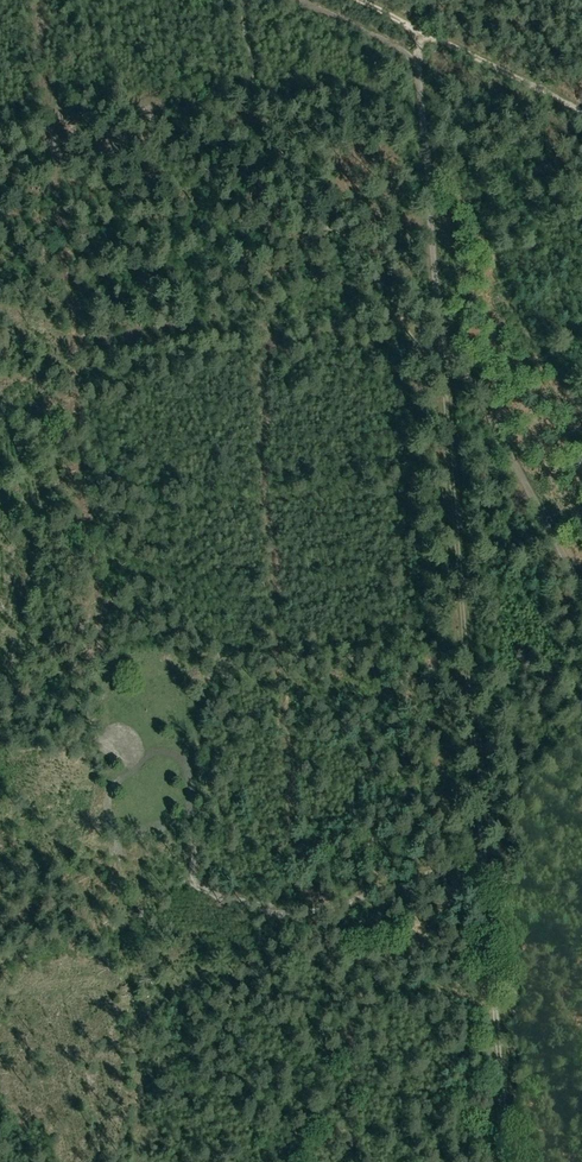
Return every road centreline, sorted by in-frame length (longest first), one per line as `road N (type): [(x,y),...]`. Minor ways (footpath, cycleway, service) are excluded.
road 1 (track): [(438,328),(503,1161)]
road 2 (track): [(438,328),(300,200),(286,144),(255,90),(261,55),(245,0)]
road 3 (track): [(581,595),(438,328)]
road 4 (track): [(416,56),(438,328)]
road 5 (track): [(361,0),(581,110)]
road 6 (track): [(298,0),(416,56)]

